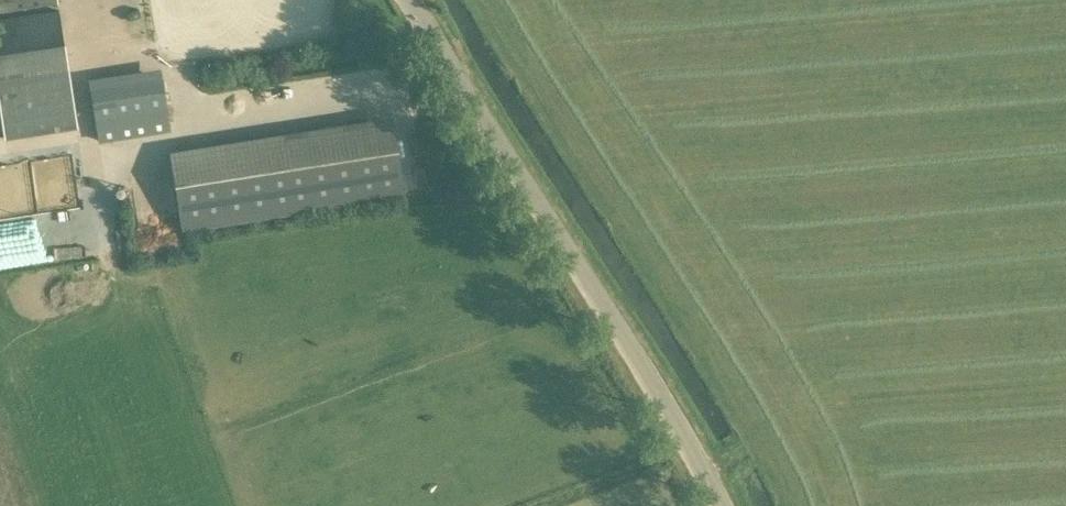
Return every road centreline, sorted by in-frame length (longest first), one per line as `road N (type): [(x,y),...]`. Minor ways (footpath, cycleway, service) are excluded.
road 1 (unclassified): [(720,505),(410,0)]

